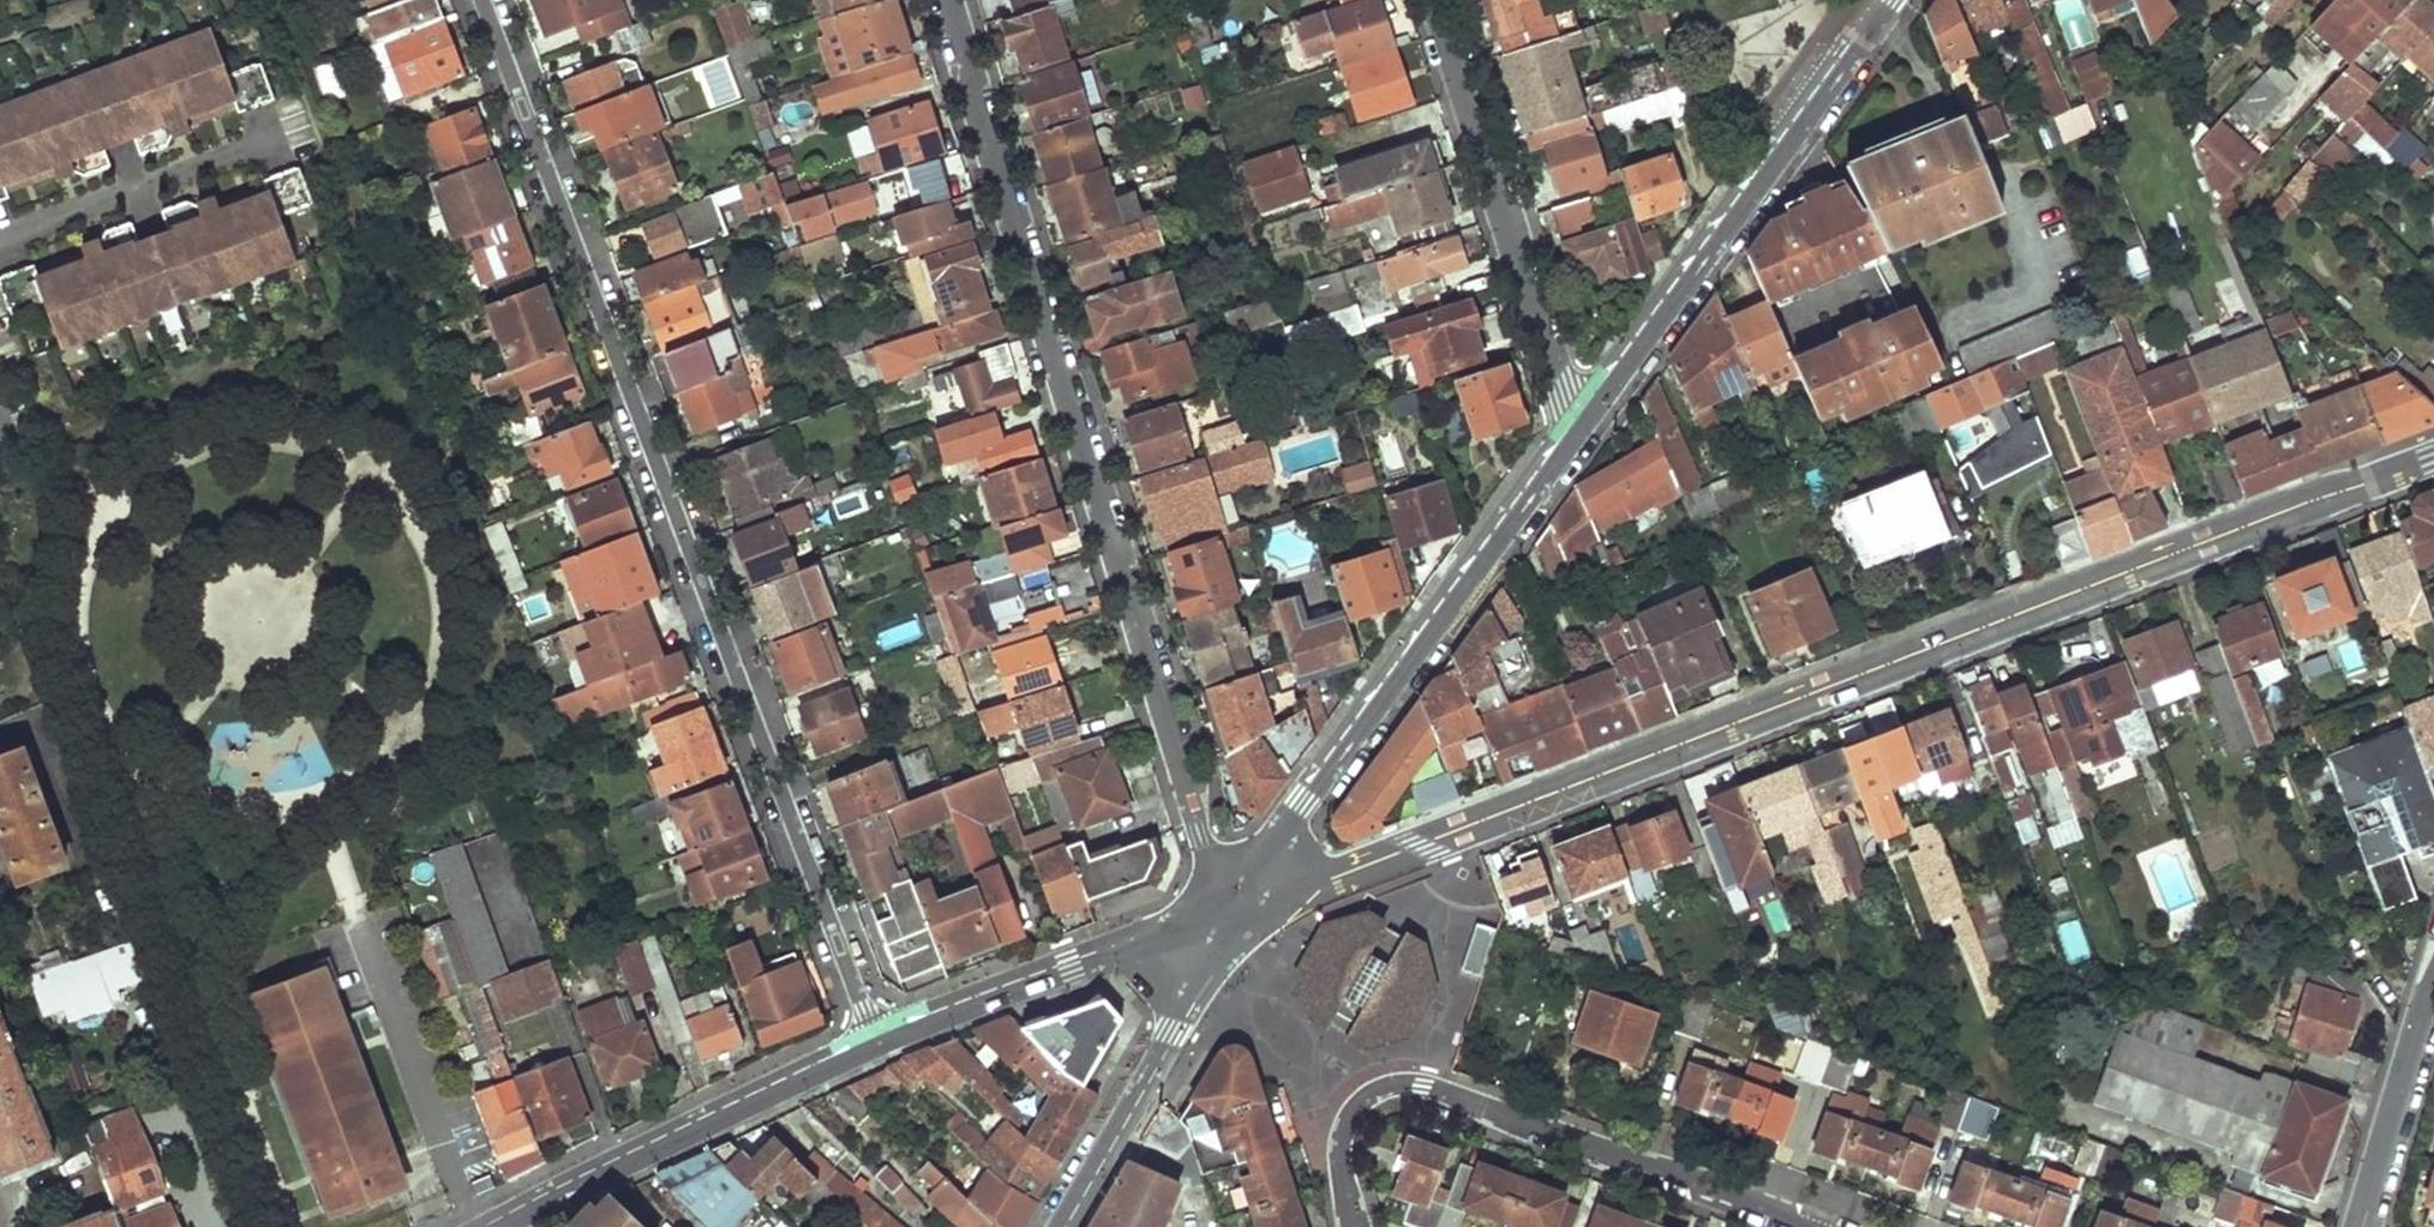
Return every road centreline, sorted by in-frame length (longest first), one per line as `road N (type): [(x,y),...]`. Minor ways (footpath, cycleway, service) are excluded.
road 1 (residential): [(2433,459),(1223,920)]
road 2 (residential): [(481,0),(738,697),(877,1043)]
road 3 (residential): [(1223,920),(942,0)]
road 4 (residential): [(1808,1226),(1423,1087),(1380,1089),(1350,1118),(1340,1168),(1356,1226)]
road 5 (residential): [(1223,920),(1578,430)]
road 6 (residential): [(1578,430),(1888,0)]
road 7 (residential): [(1578,430),(1438,0)]
road 8 (residential): [(500,1226),(877,1043)]
road 9 (residential): [(877,1043),(1071,962),(1223,920)]
road 10 (residential): [(1223,920),(1173,1031),(1061,1226)]
road 11 (tertiary): [(2362,1226),(2433,991)]

